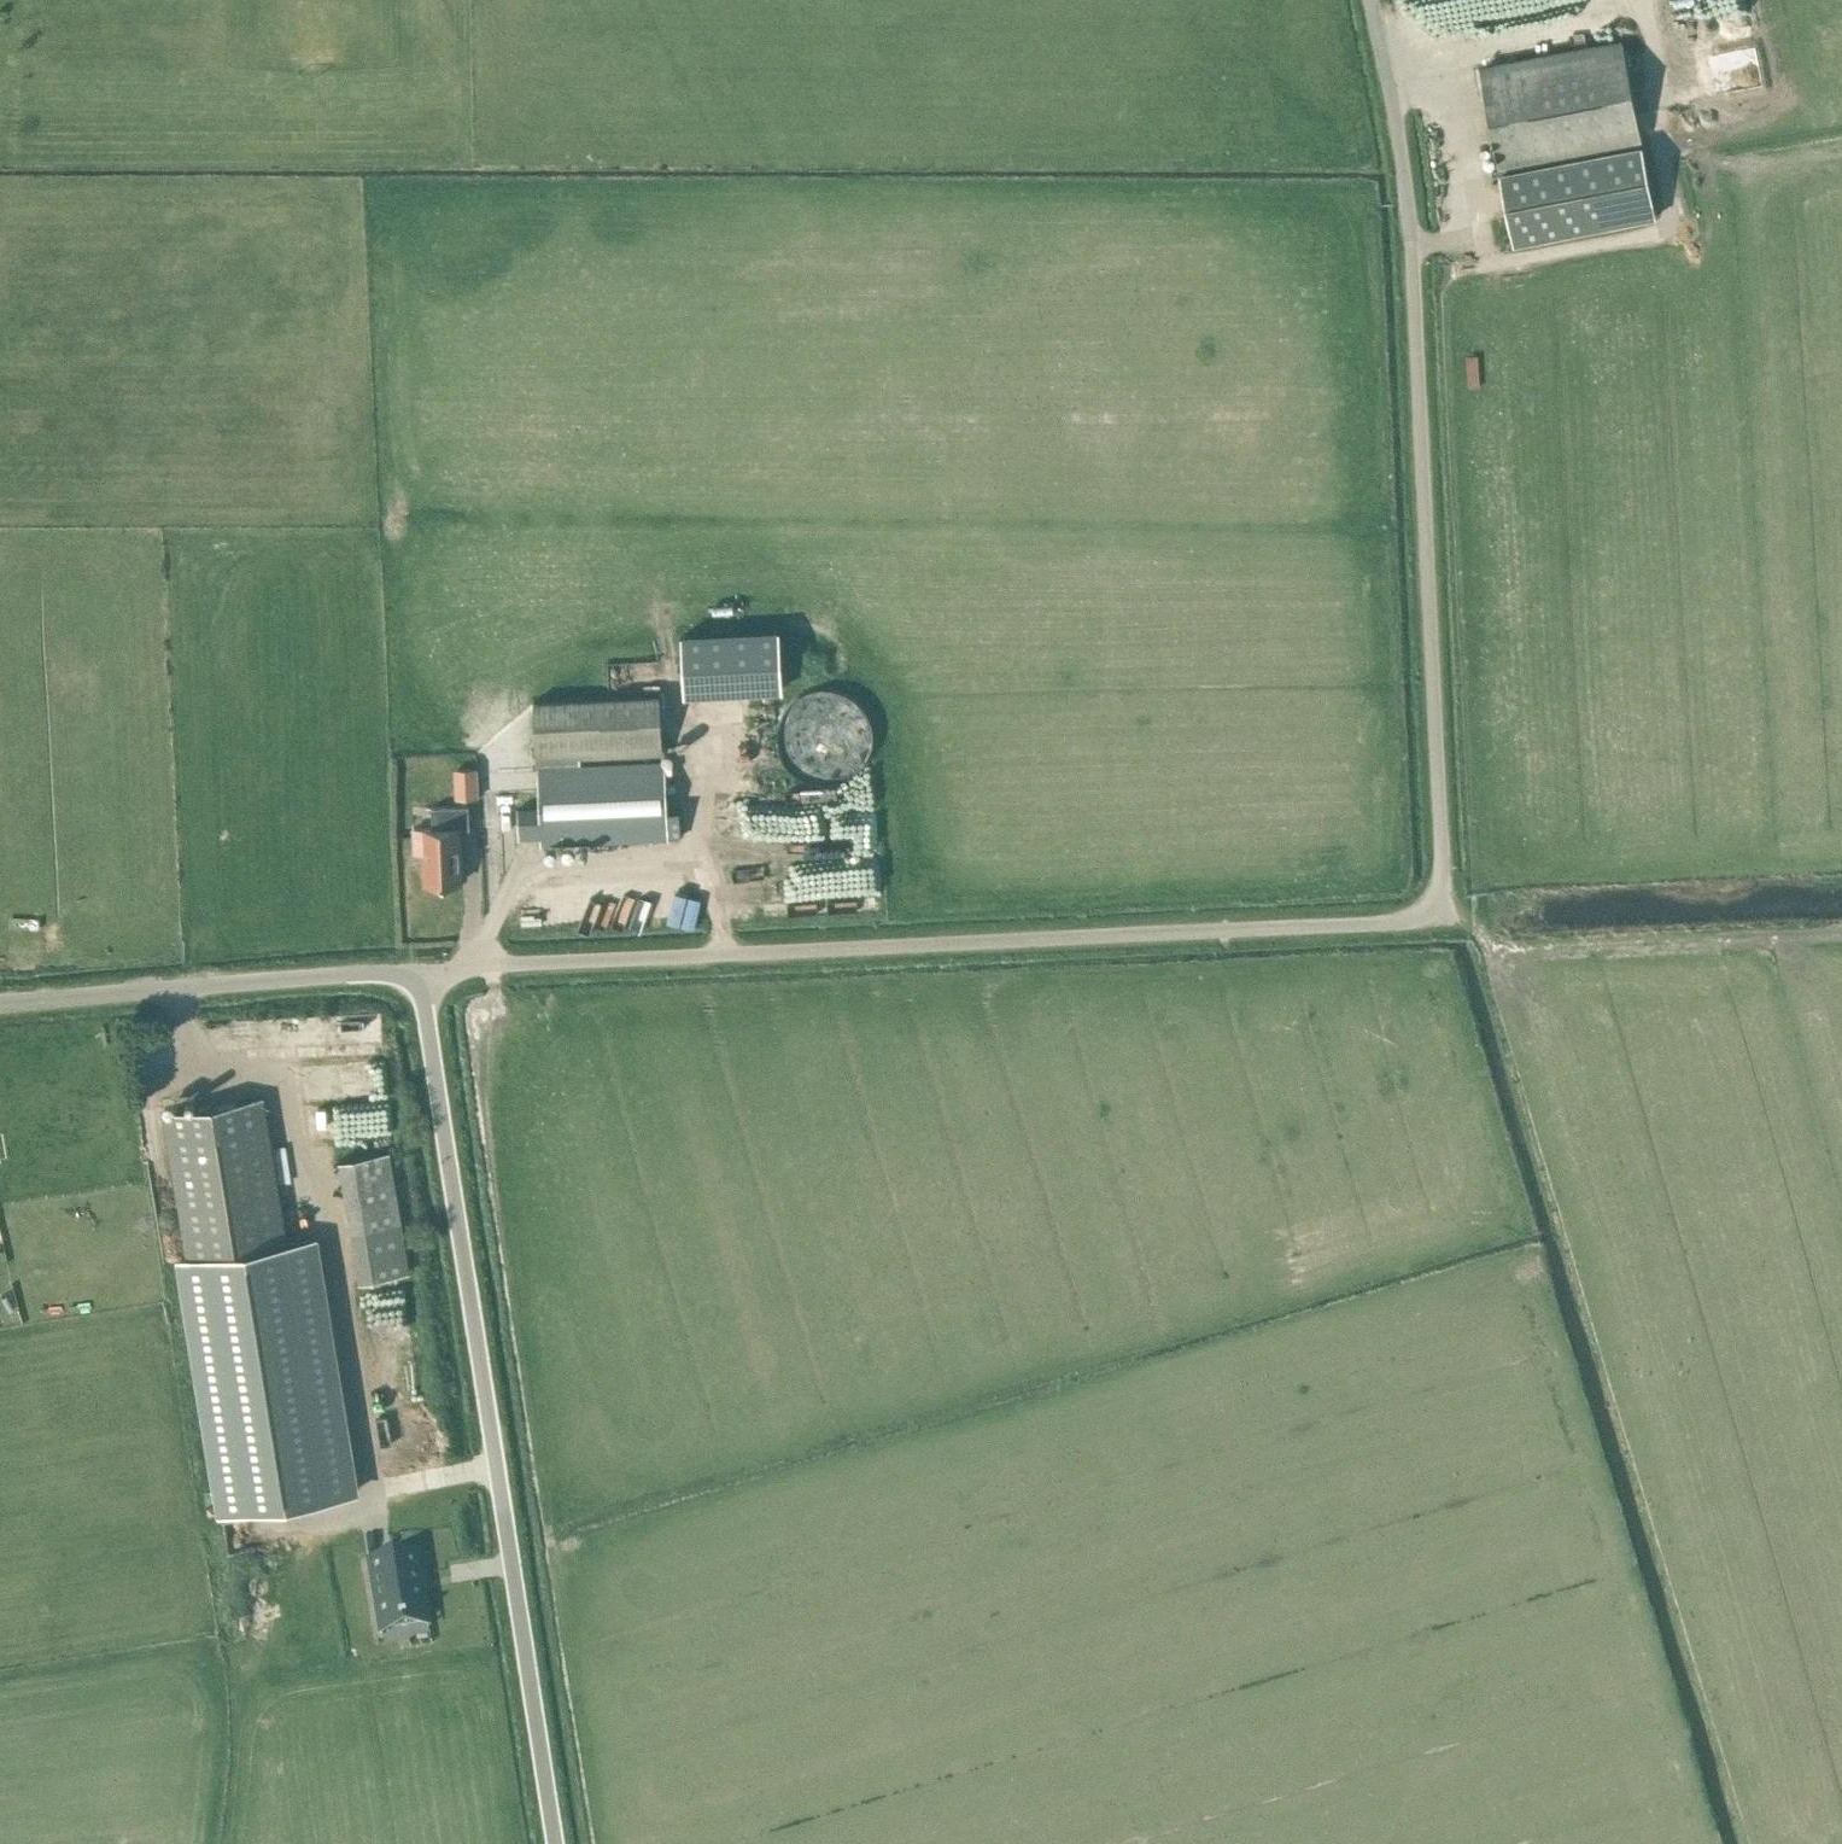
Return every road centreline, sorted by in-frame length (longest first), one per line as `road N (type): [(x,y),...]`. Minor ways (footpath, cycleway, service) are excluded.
road 1 (unclassified): [(426,975),(1447,919),(1416,215),(1381,0)]
road 2 (unclassified): [(561,1843),(426,975)]
road 3 (unclassified): [(426,975),(0,1004)]

